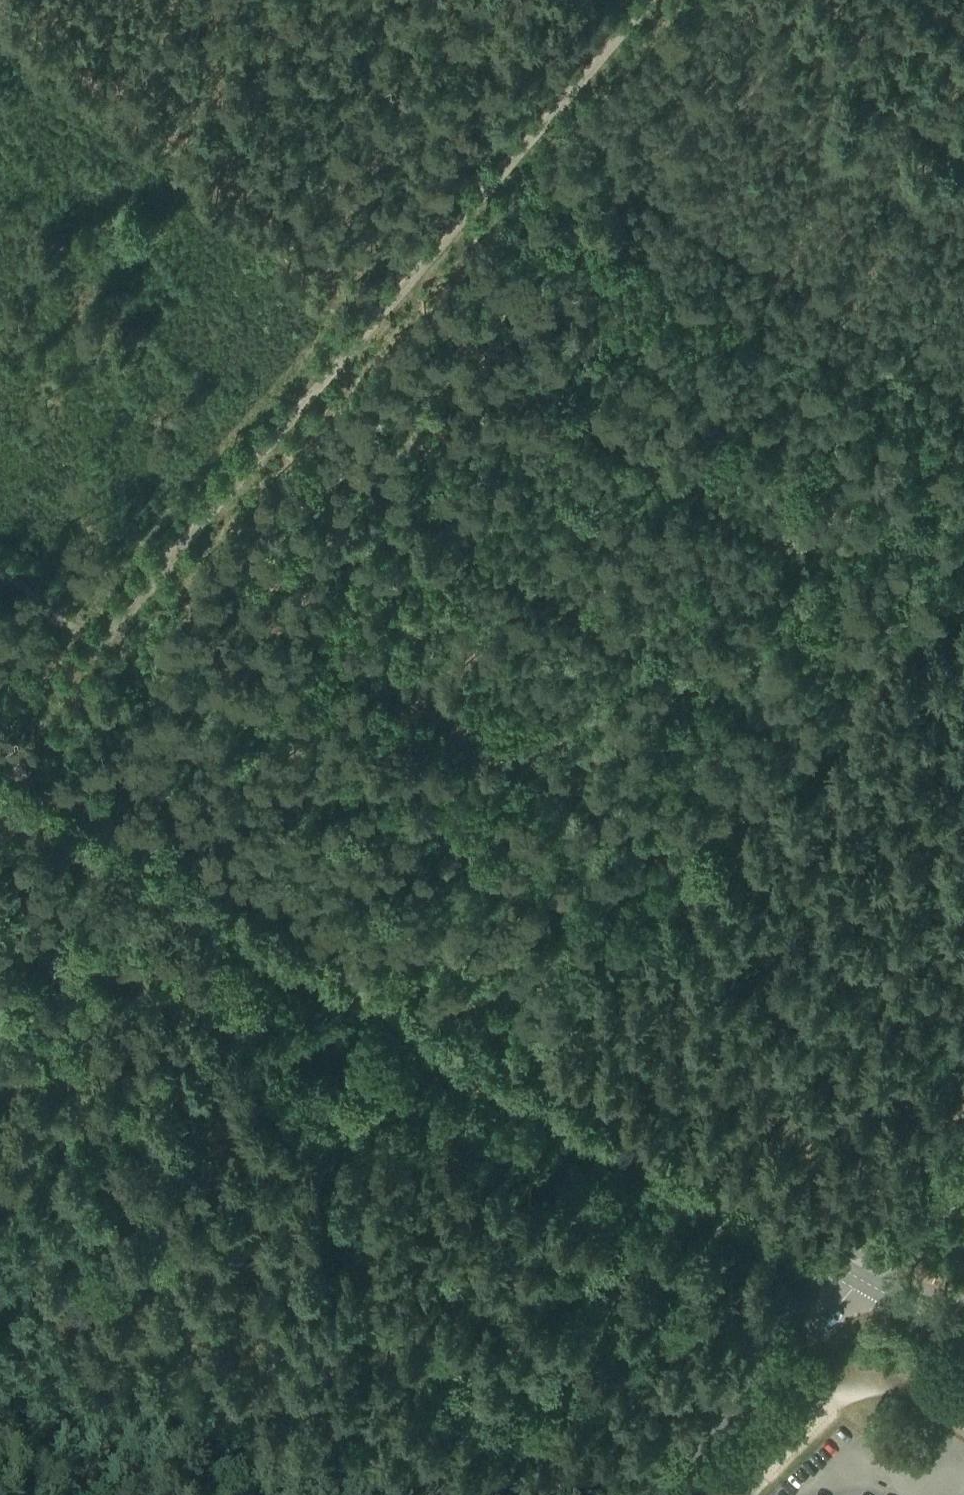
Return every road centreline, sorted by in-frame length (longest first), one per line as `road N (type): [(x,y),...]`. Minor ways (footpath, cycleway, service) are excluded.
road 1 (secondary): [(863,1278),(0,774)]
road 2 (track): [(110,636),(344,735),(488,838),(607,968),(877,1182)]
road 3 (track): [(529,142),(370,320),(110,636)]
road 4 (track): [(110,636),(15,749)]
road 5 (unclassified): [(963,1184),(863,1278)]
road 6 (track): [(0,585),(110,636)]

